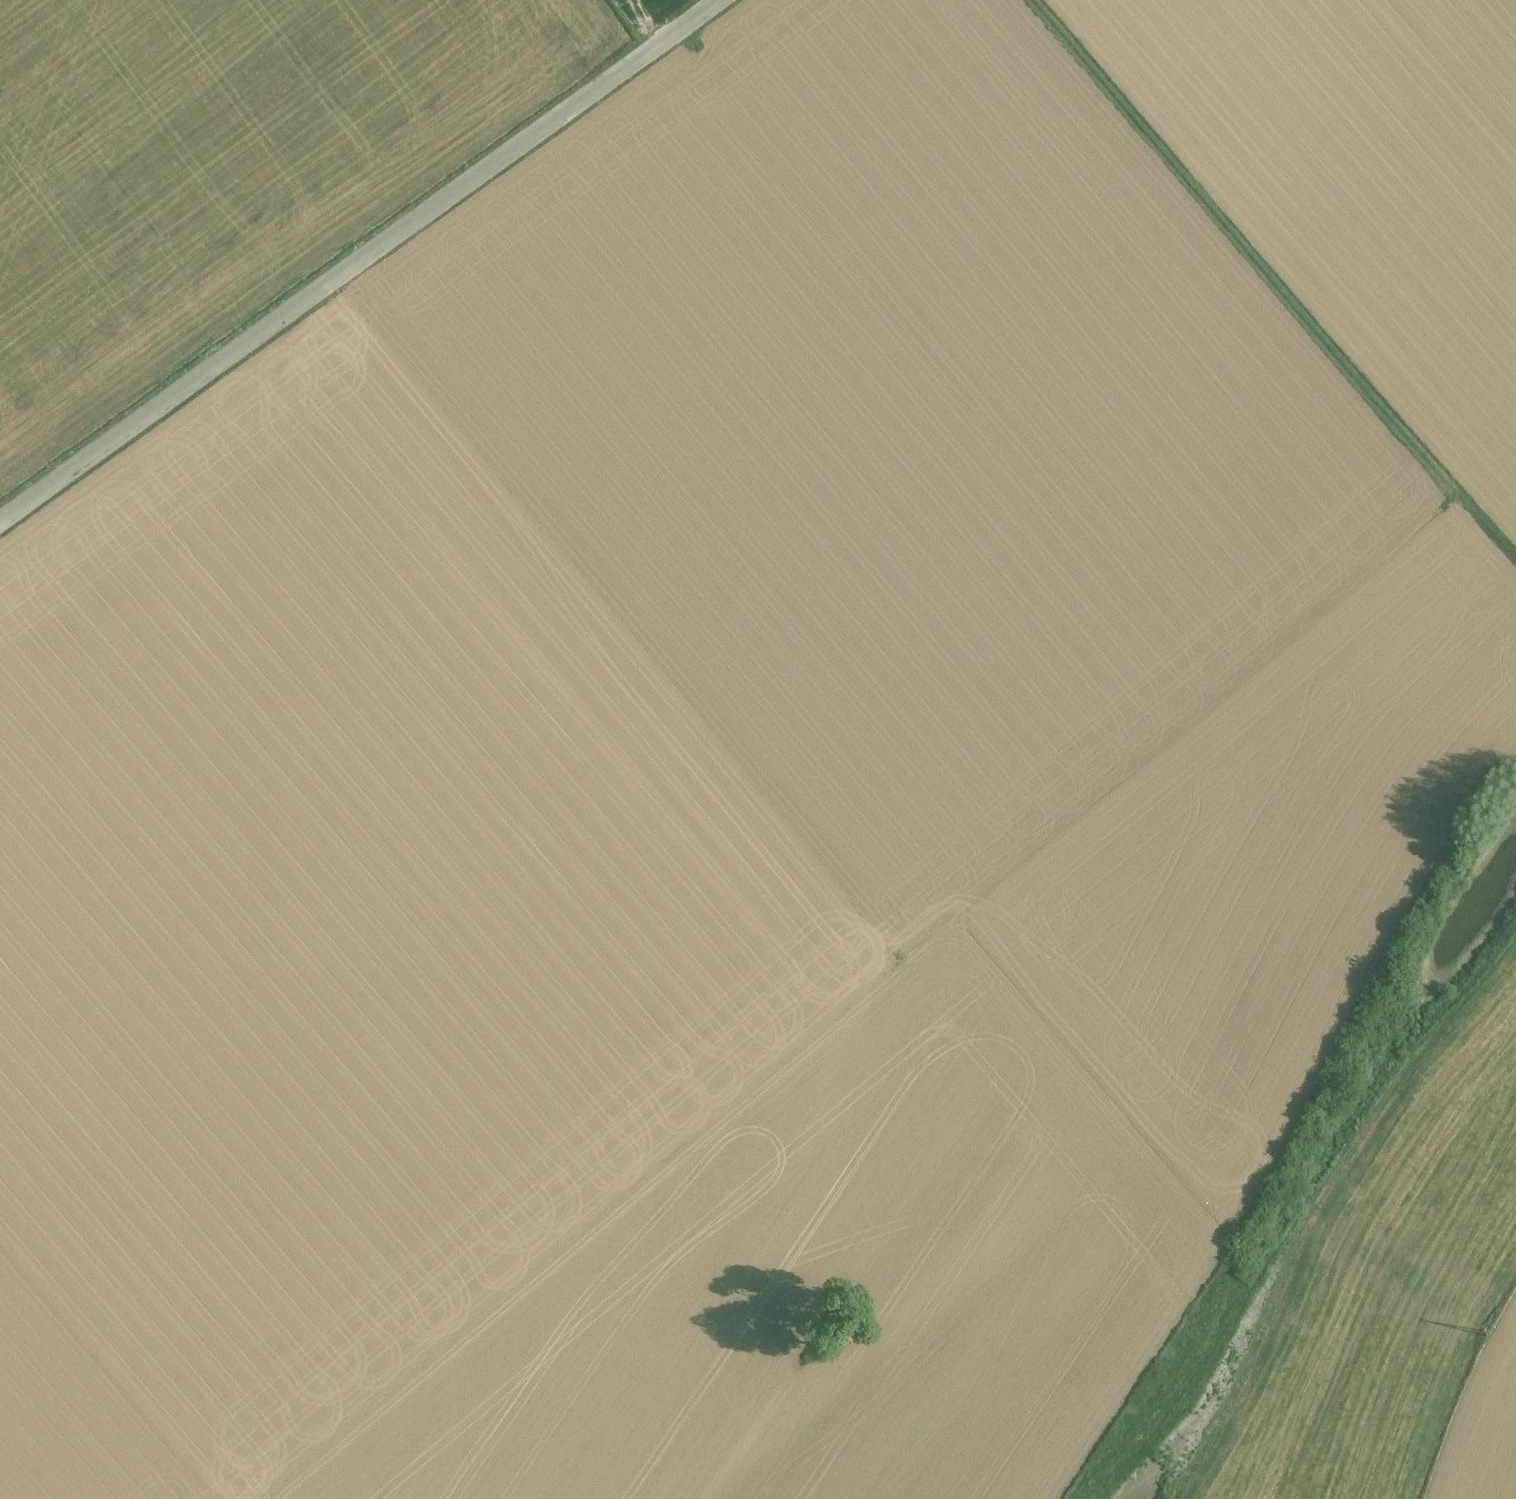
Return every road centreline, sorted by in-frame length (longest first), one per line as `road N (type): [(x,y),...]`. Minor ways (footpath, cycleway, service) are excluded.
road 1 (unclassified): [(724,0),(0,525)]
road 2 (track): [(1037,0),(1515,567)]

